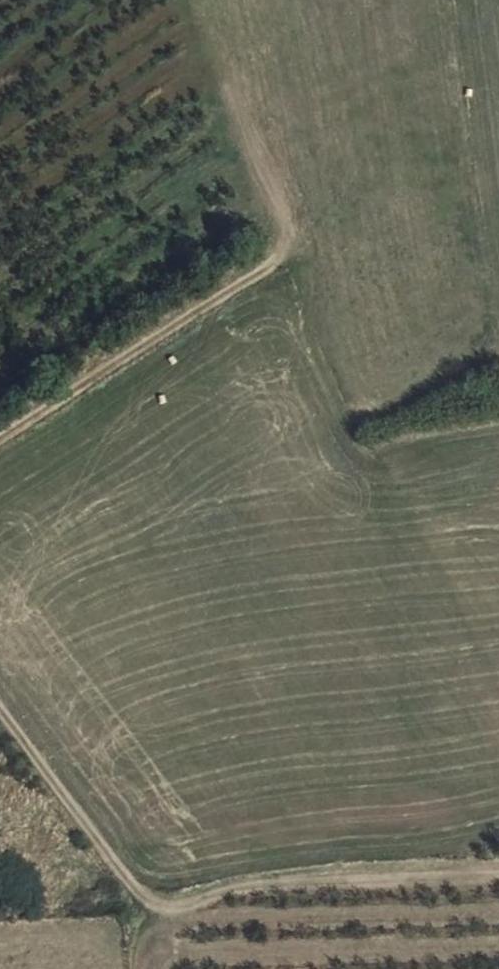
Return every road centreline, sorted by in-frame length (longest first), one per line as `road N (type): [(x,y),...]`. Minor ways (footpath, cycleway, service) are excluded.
road 1 (track): [(208,0),(287,208),(270,258),(243,285),(0,438)]
road 2 (track): [(0,709),(132,877),(158,891),(498,879)]

